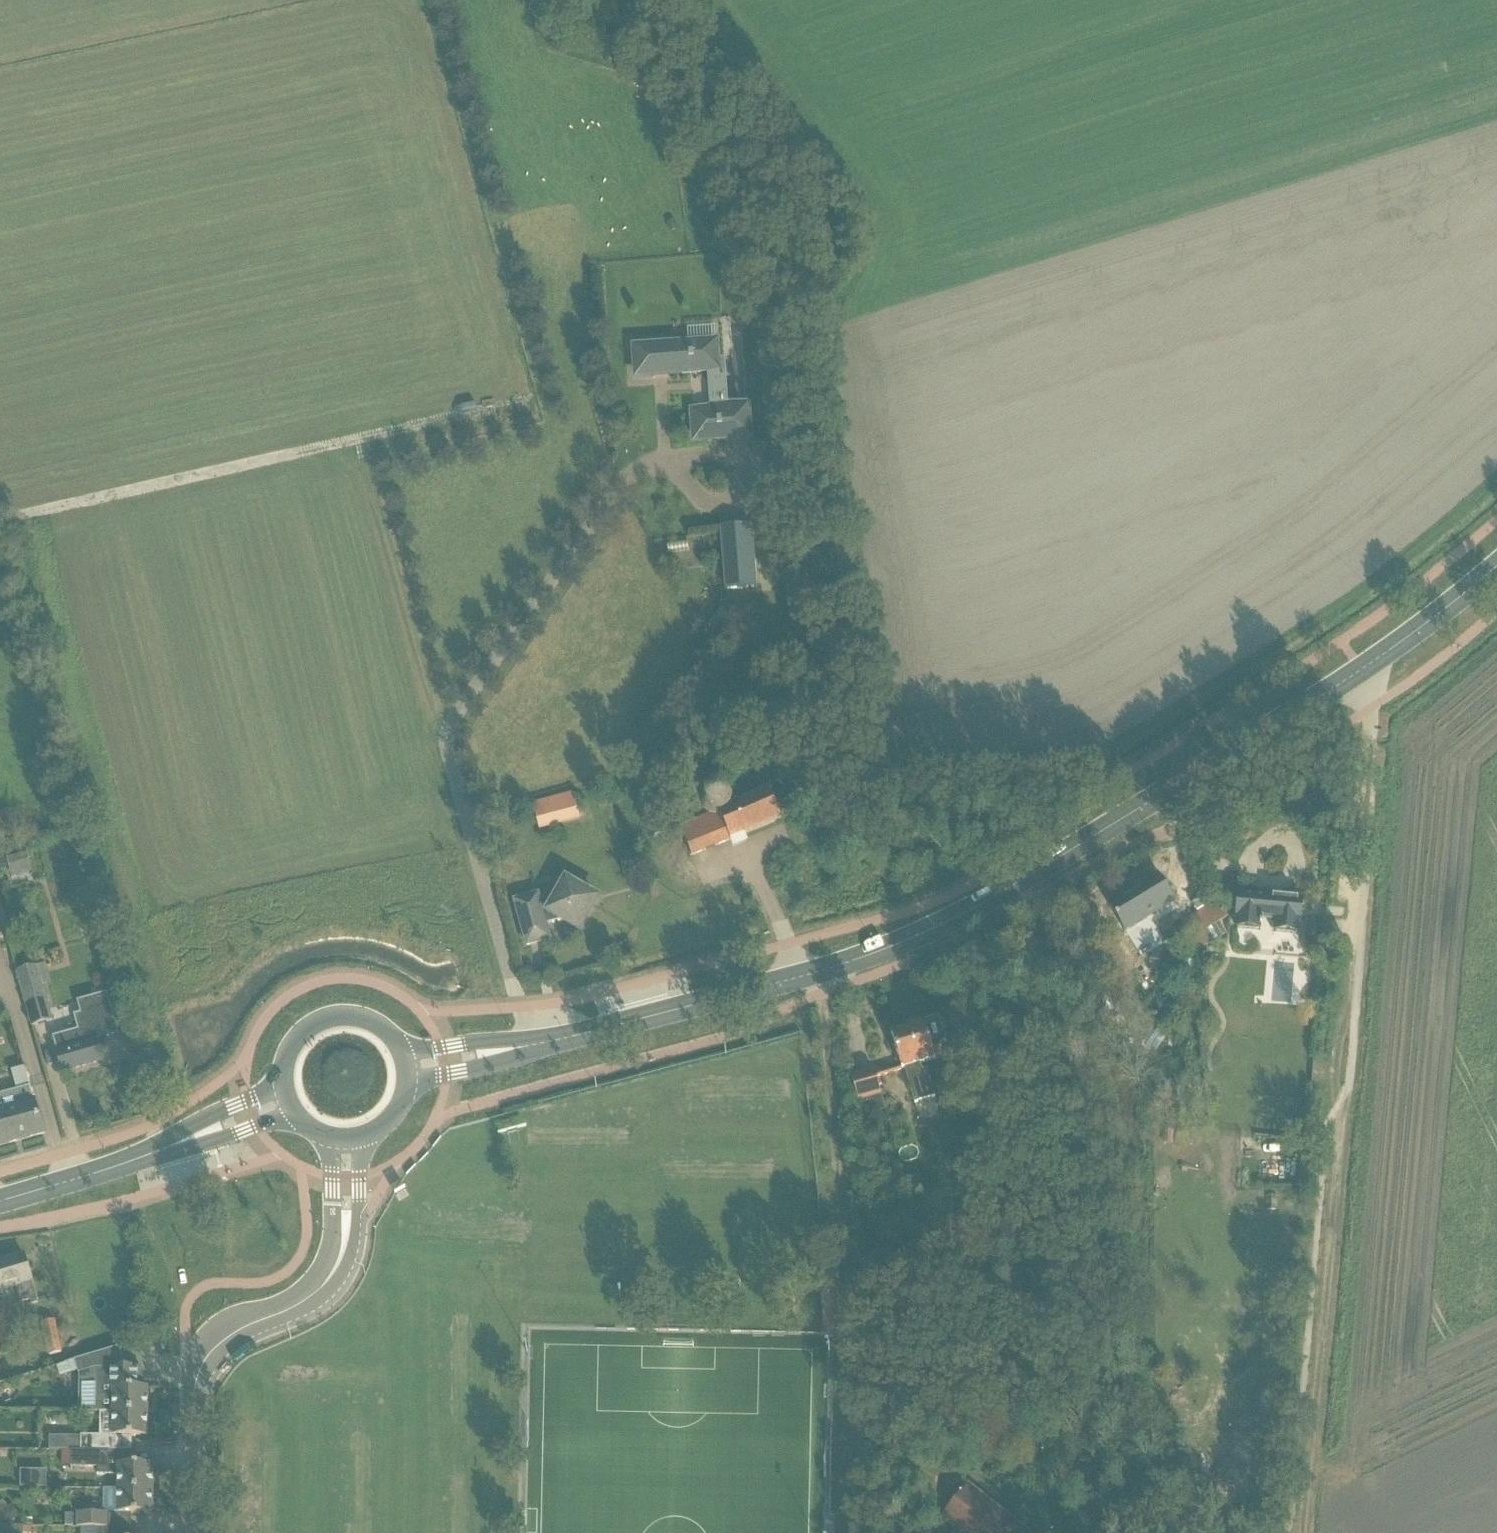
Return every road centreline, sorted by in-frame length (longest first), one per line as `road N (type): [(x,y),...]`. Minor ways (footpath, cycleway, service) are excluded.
road 1 (primary): [(513,1049),(779,983),(908,942),(1018,888),(1213,778),(1408,645),(1496,569)]
road 2 (track): [(1302,1532),(1369,710)]
road 3 (unclassified): [(193,1532),(194,1374),(205,1354),(328,1279),(341,1259),(344,1229)]
road 4 (primary): [(0,1201),(181,1143)]
road 5 (primary): [(401,1051),(380,1026),(334,1016),(294,1042),(284,1089)]
road 6 (primary): [(181,1143),(221,1141),(297,1116)]

